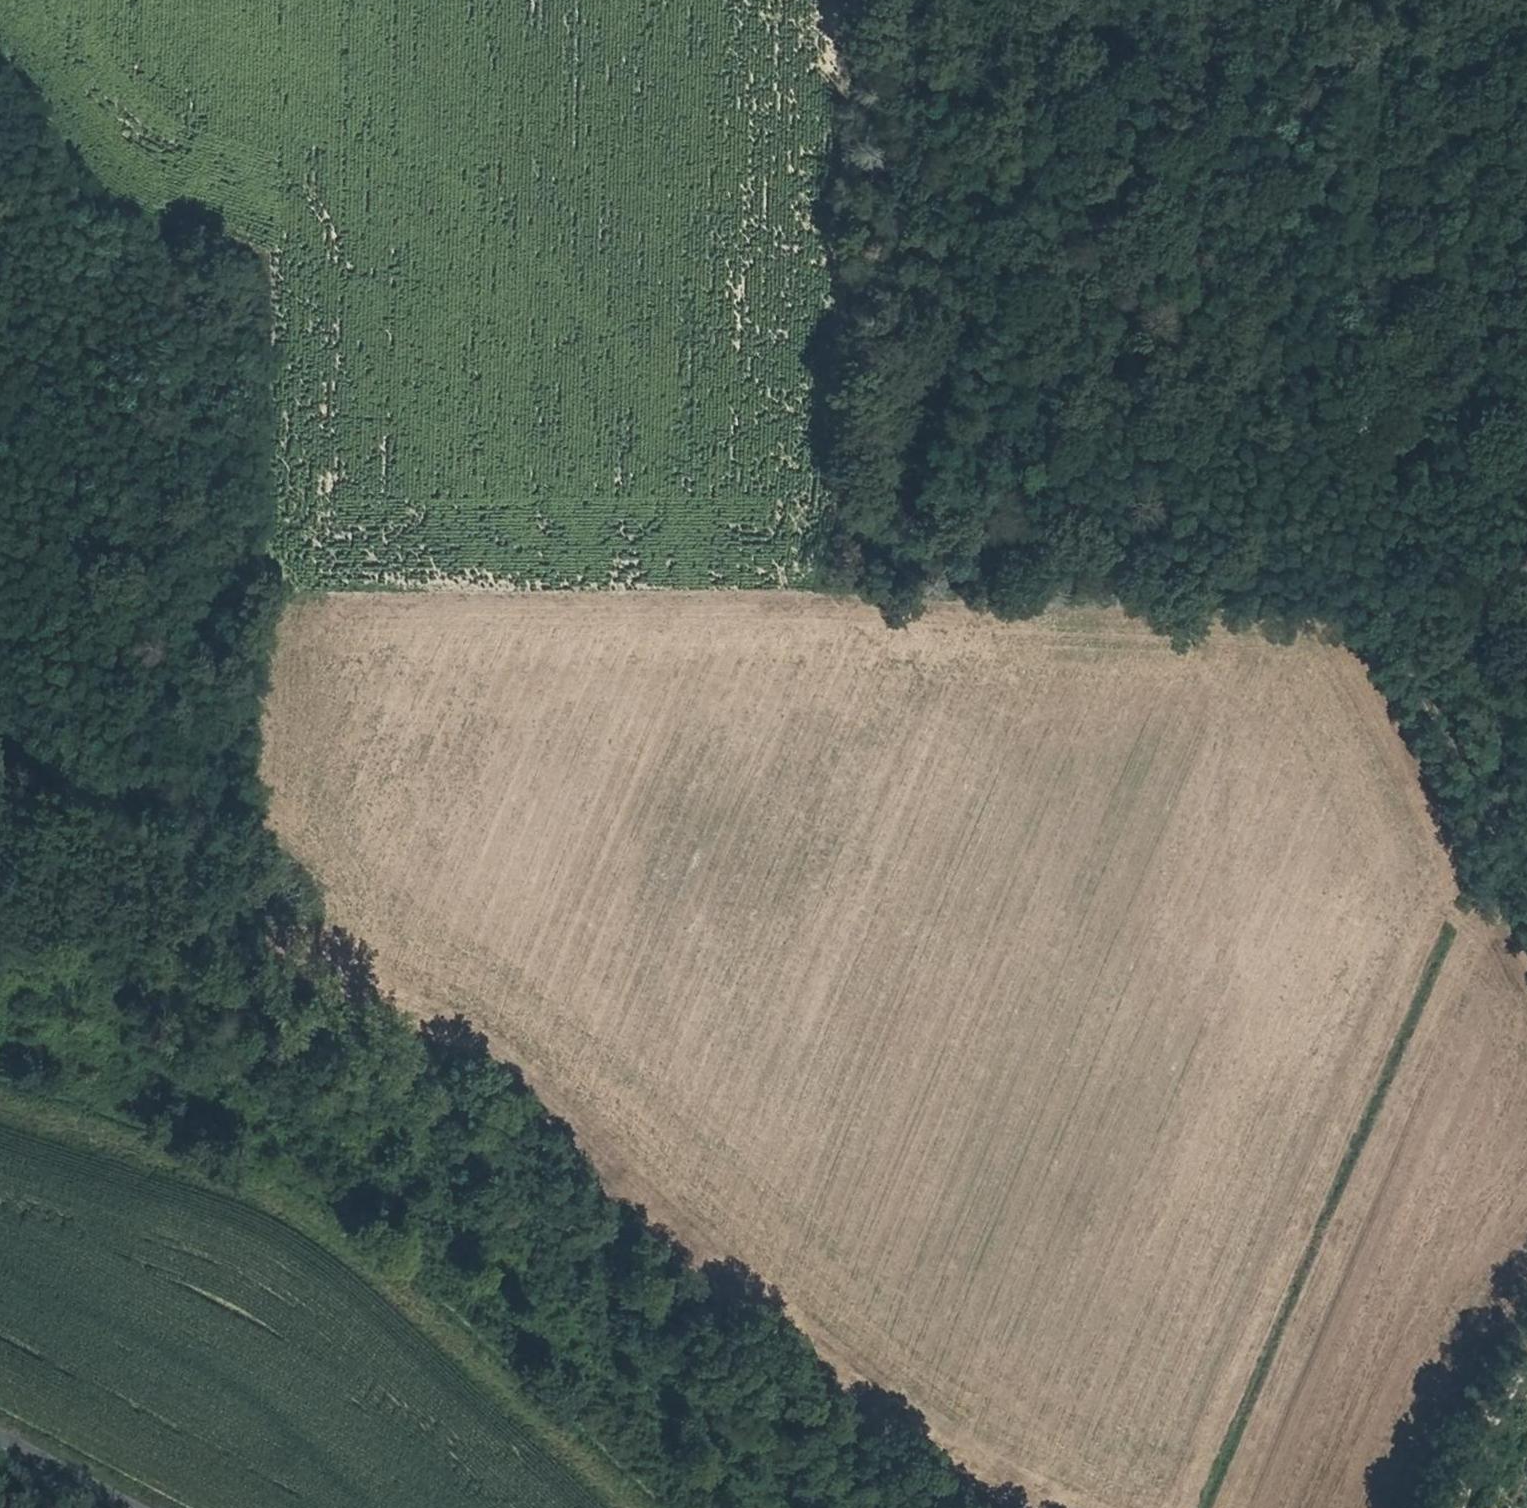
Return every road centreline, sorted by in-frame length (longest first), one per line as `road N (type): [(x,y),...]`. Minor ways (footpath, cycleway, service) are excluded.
road 1 (track): [(1526,898),(1444,761),(1395,657),(1359,435),(1361,0)]
road 2 (track): [(1459,1507),(1526,1361)]
road 3 (tertiary): [(115,1507),(0,1447)]

